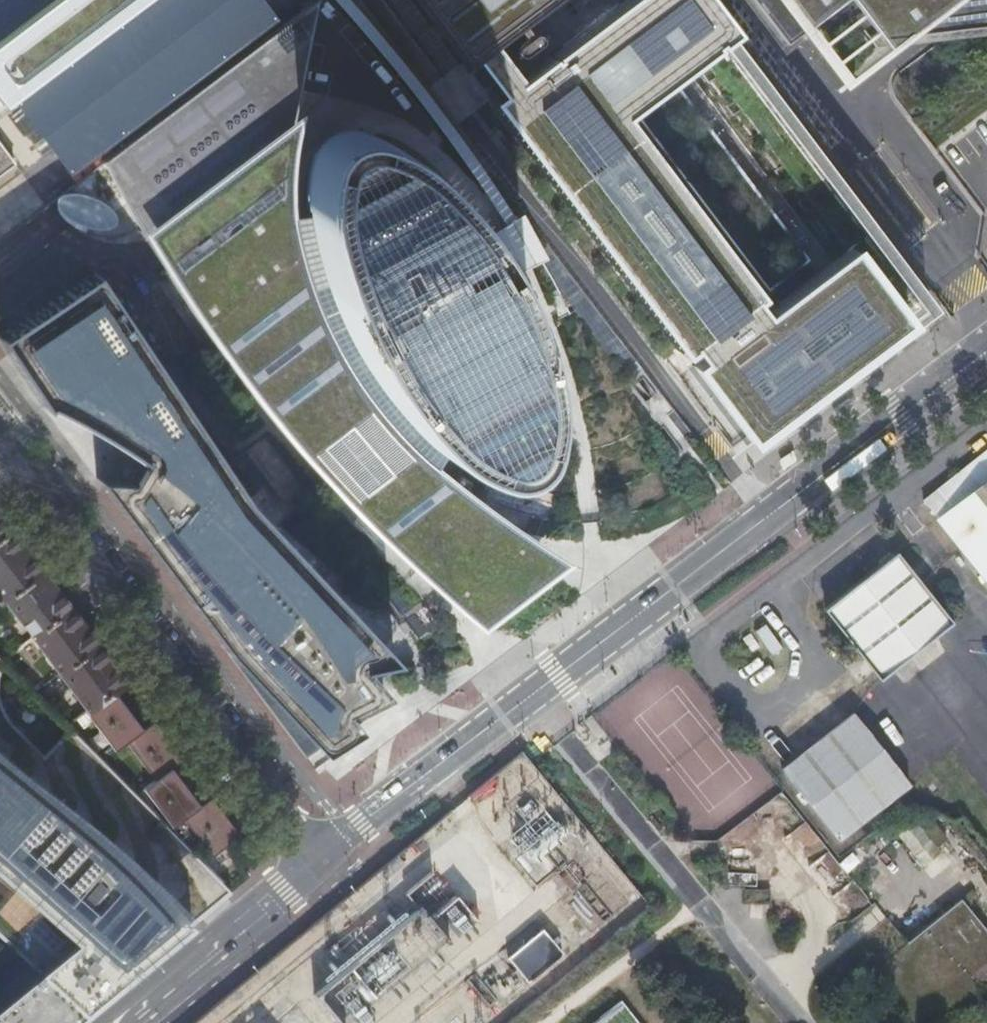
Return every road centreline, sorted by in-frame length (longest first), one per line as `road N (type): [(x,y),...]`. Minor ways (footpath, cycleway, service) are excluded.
road 1 (residential): [(315,861),(986,352)]
road 2 (residential): [(315,861),(0,442)]
road 3 (residential): [(128,1022),(315,861)]

